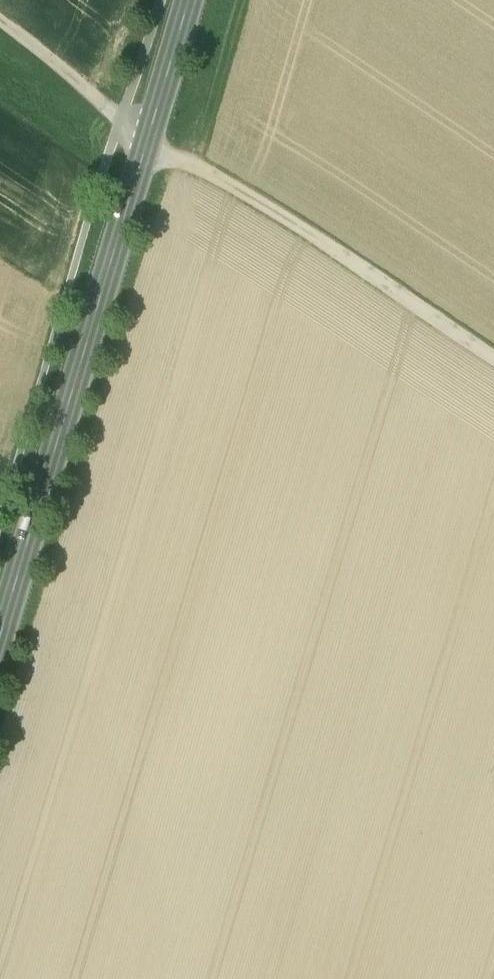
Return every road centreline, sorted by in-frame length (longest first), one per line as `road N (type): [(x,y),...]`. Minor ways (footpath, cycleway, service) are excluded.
road 1 (primary): [(0,636),(189,0)]
road 2 (track): [(493,357),(271,210),(148,141),(0,23)]

